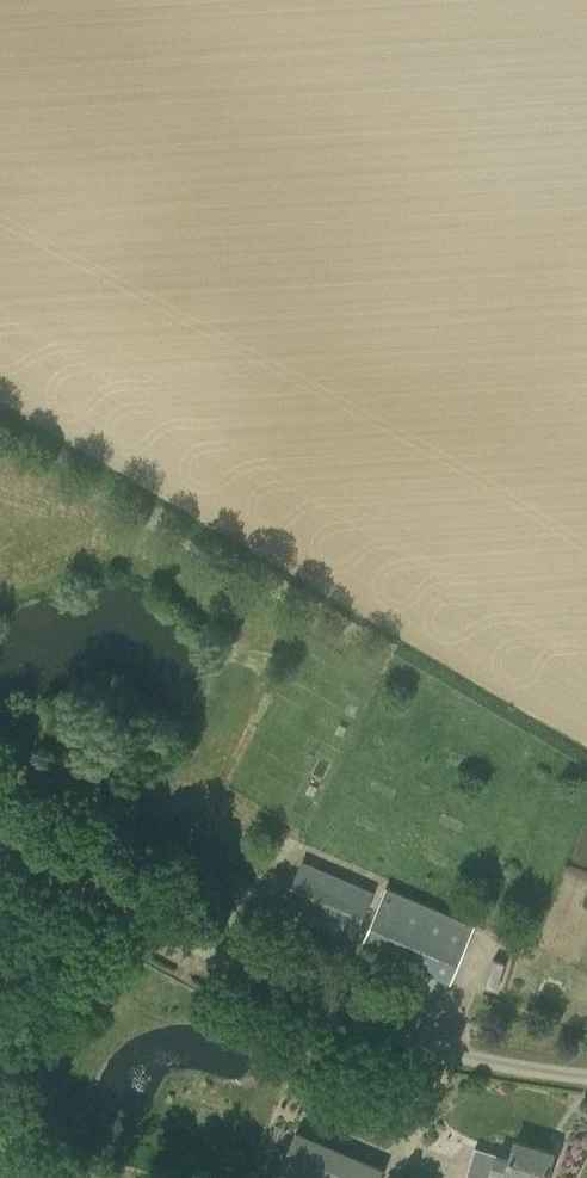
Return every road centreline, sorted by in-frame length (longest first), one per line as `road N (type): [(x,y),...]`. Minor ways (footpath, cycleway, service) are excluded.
road 1 (unclassified): [(586,1079),(400,1042),(0,845)]

